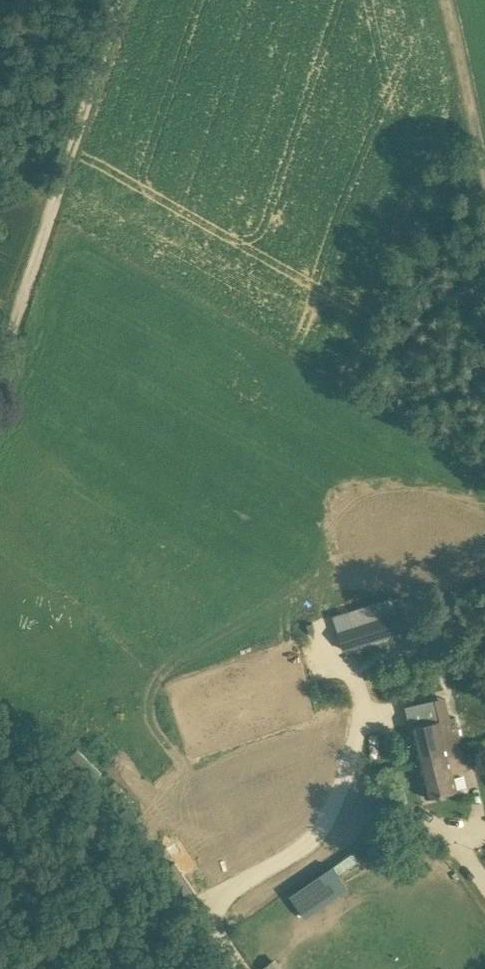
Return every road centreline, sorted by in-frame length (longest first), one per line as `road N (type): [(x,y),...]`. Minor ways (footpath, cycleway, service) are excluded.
road 1 (track): [(122,0),(2,398)]
road 2 (track): [(458,0),(484,122)]

